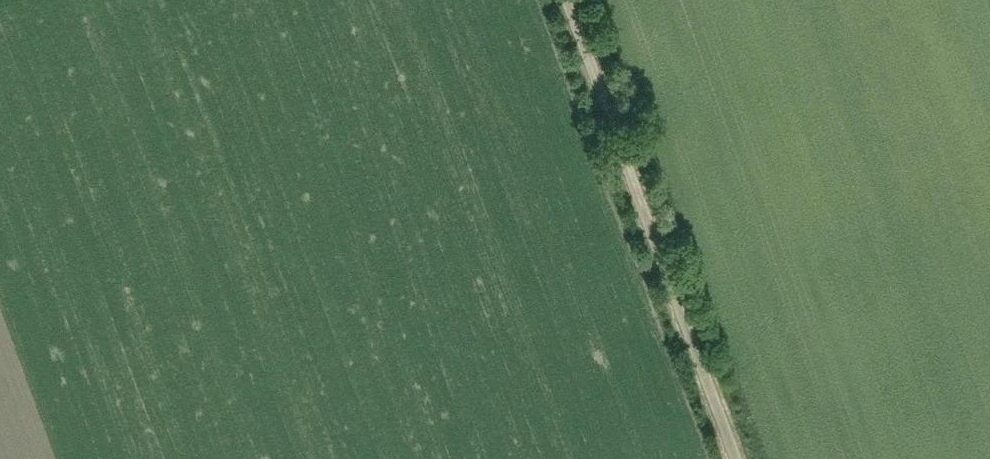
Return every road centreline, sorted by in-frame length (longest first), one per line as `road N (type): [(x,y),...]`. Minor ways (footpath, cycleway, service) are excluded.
road 1 (residential): [(733,458),(565,0)]

